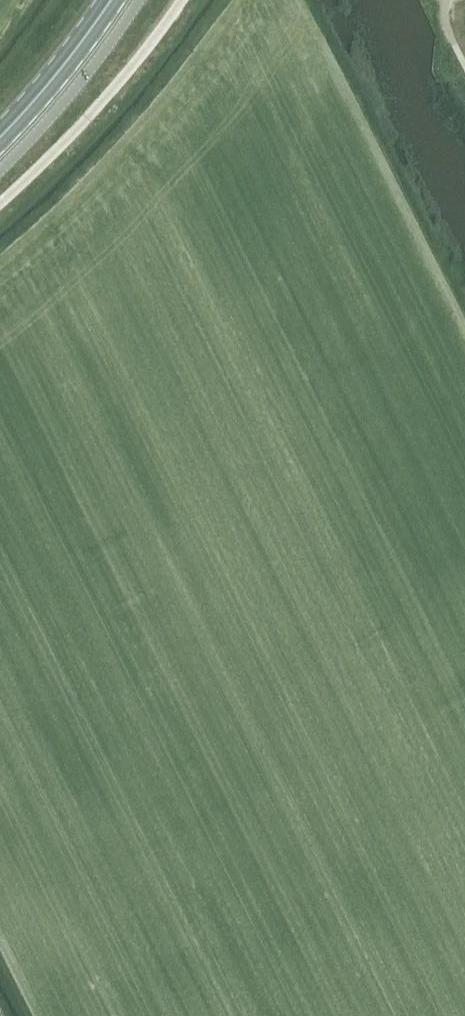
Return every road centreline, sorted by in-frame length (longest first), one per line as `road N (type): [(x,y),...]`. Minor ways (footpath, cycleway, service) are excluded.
road 1 (primary): [(0,137),(111,0)]

